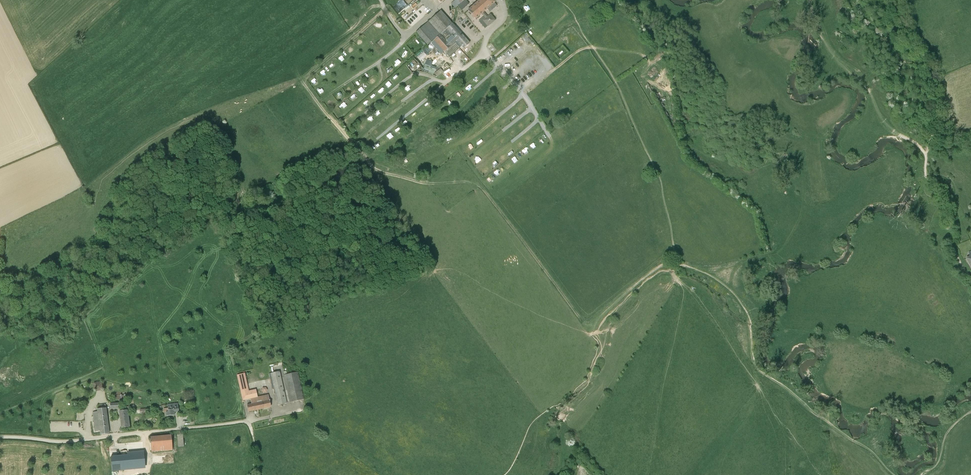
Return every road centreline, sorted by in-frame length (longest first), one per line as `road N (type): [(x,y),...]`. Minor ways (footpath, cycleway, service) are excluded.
road 1 (track): [(386,10),(302,81),(374,168),(482,187),(584,323),(598,317)]
road 2 (unclassified): [(248,422),(71,441),(0,437)]
road 3 (track): [(970,278),(925,156)]

